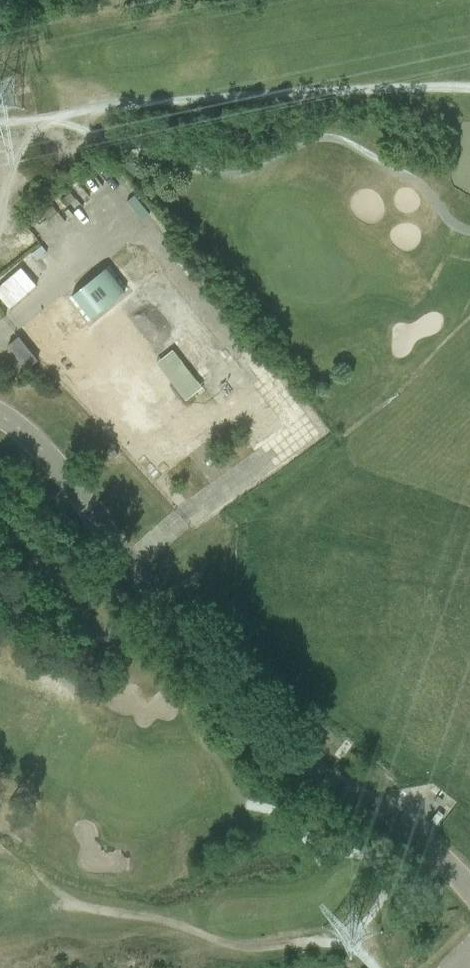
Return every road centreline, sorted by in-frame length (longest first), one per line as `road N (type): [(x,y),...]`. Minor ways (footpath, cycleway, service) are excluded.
road 1 (unclassified): [(469,876),(416,829),(272,740),(47,457),(0,421)]
road 2 (track): [(416,829),(372,922),(377,967)]

